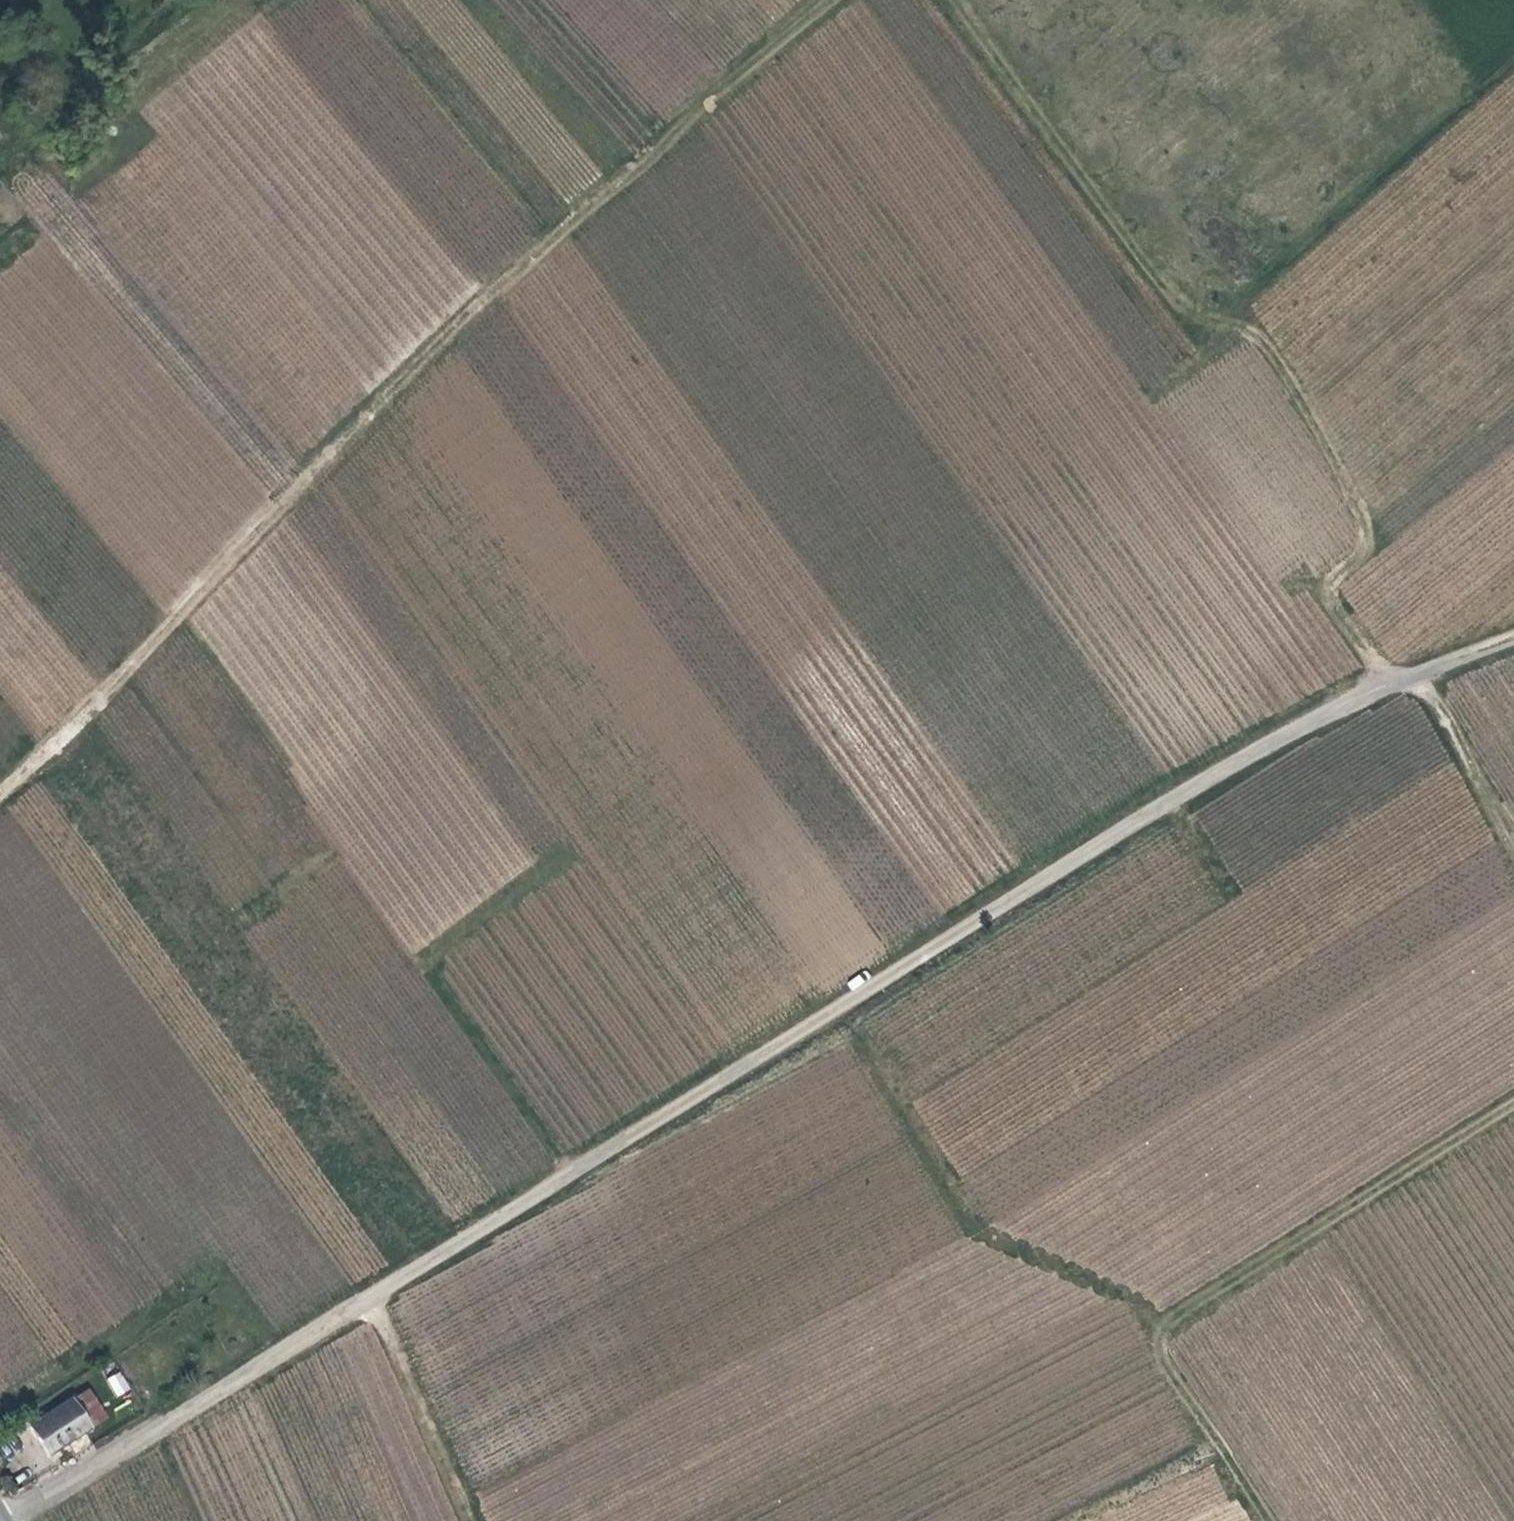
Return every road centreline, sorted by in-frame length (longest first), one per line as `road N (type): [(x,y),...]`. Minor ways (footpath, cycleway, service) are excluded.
road 1 (unclassified): [(12,1520),(1109,839),(1411,678)]
road 2 (track): [(692,118),(427,353),(0,798)]
road 3 (track): [(1282,1520),(1155,1324),(1513,1106)]
road 4 (track): [(1513,843),(1411,678),(1513,640)]

